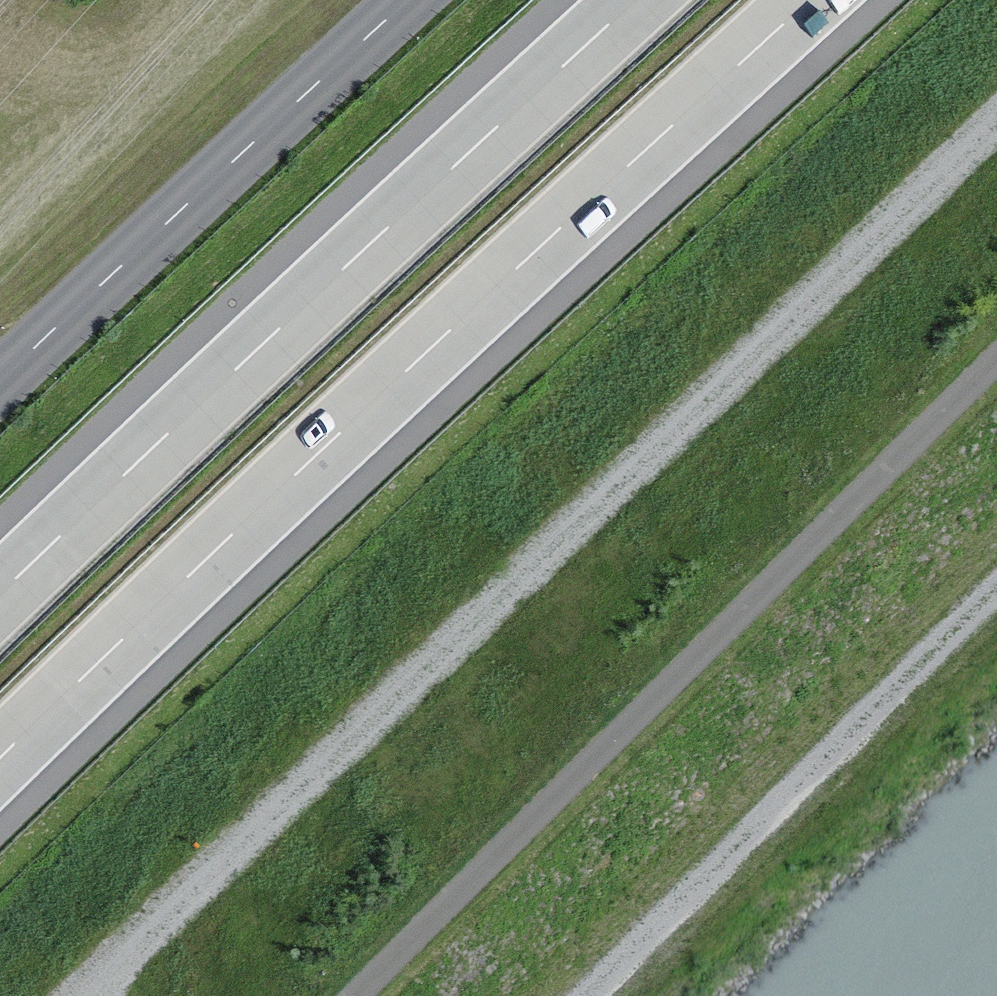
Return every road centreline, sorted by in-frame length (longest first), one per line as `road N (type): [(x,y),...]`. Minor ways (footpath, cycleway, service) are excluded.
road 1 (track): [(996,116),(86,995)]
road 2 (motorway): [(0,760),(318,452),(812,0)]
road 3 (track): [(996,366),(363,995)]
road 4 (motorway): [(639,0),(0,599)]
road 5 (unclassified): [(422,0),(0,392)]
road 6 (track): [(589,995),(996,591)]

